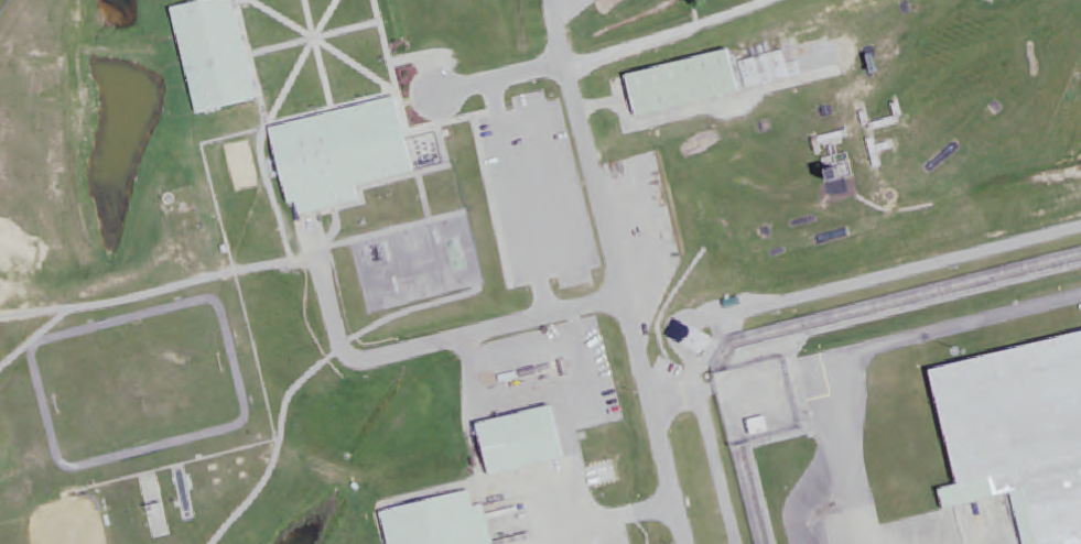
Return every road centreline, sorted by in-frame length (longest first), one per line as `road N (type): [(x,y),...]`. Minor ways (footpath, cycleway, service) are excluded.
road 1 (residential): [(689,543),(555,0)]

